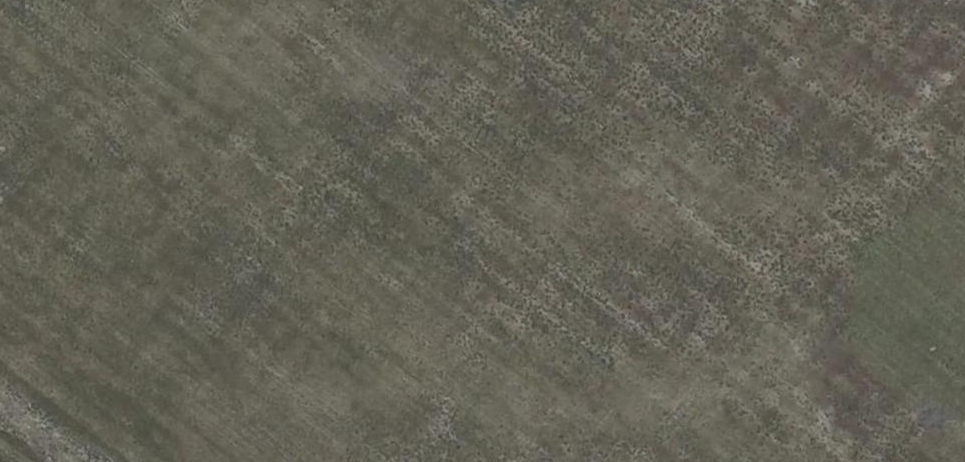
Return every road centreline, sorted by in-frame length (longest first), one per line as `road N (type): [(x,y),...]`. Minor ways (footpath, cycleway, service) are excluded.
road 1 (track): [(107,461),(0,380)]

